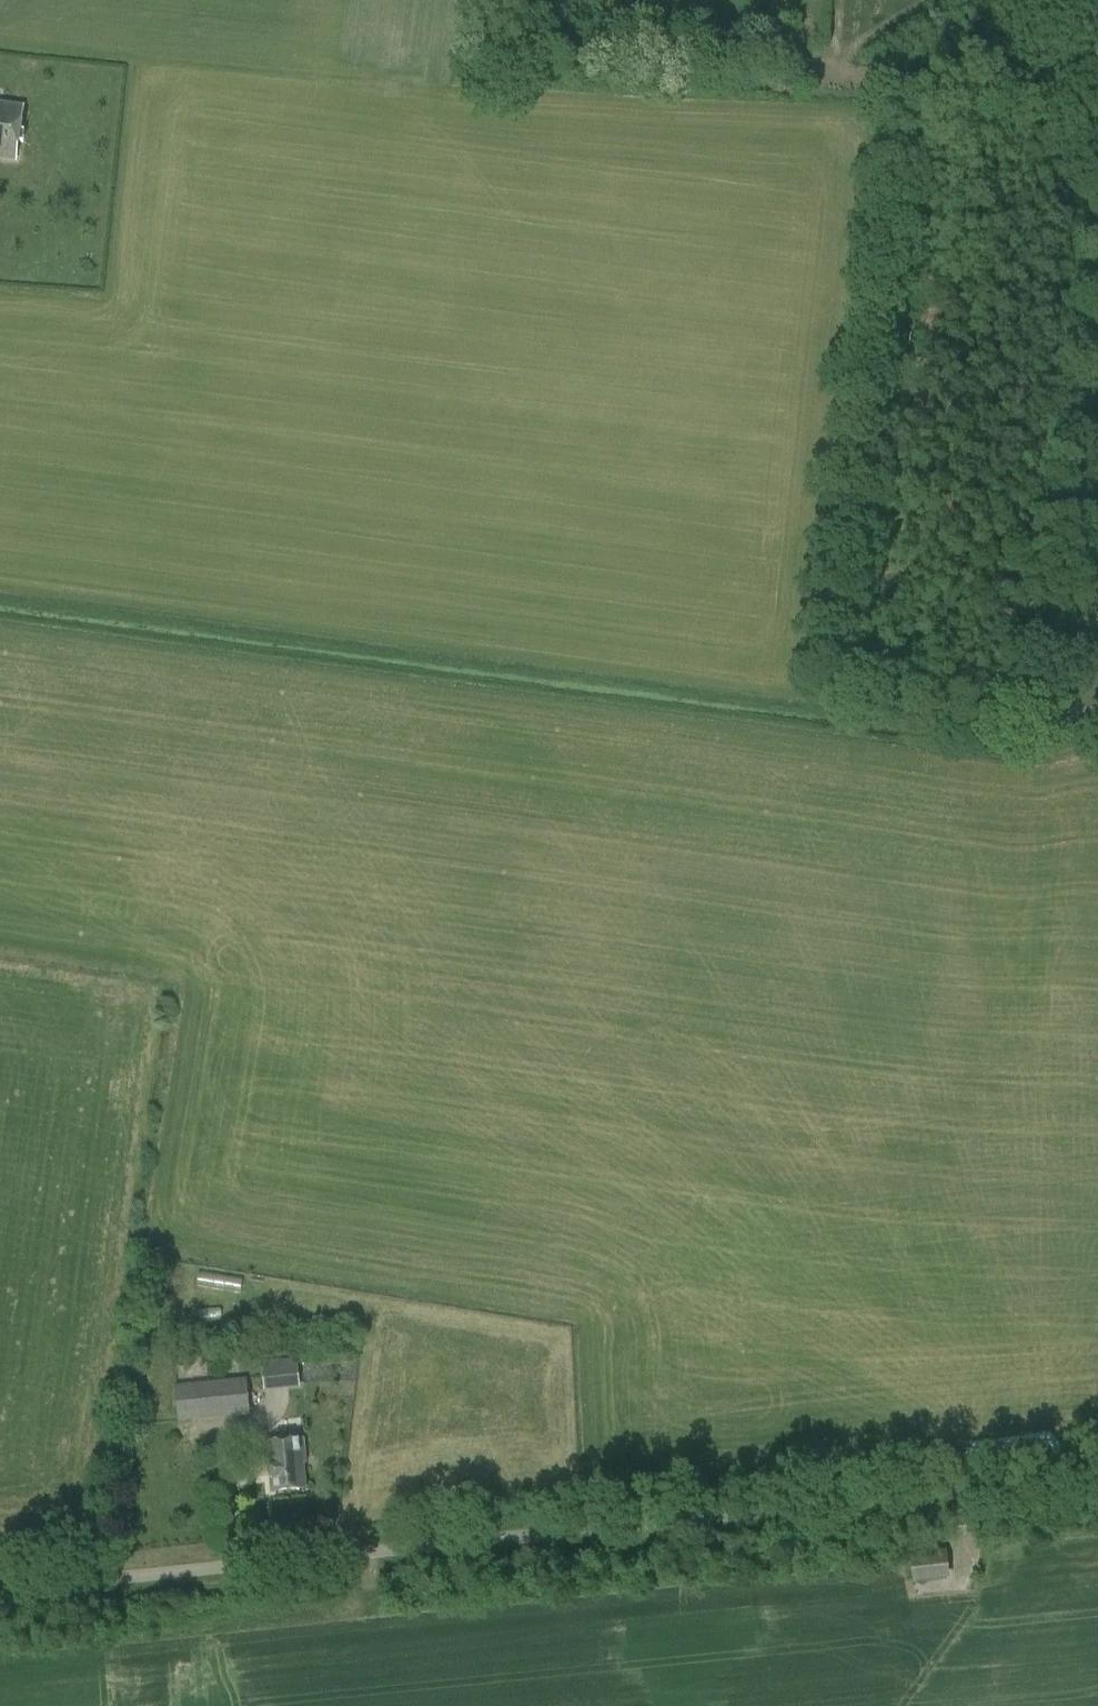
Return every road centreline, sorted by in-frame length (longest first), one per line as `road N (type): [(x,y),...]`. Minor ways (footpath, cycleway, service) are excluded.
road 1 (unclassified): [(0,1601),(1097,1480)]

